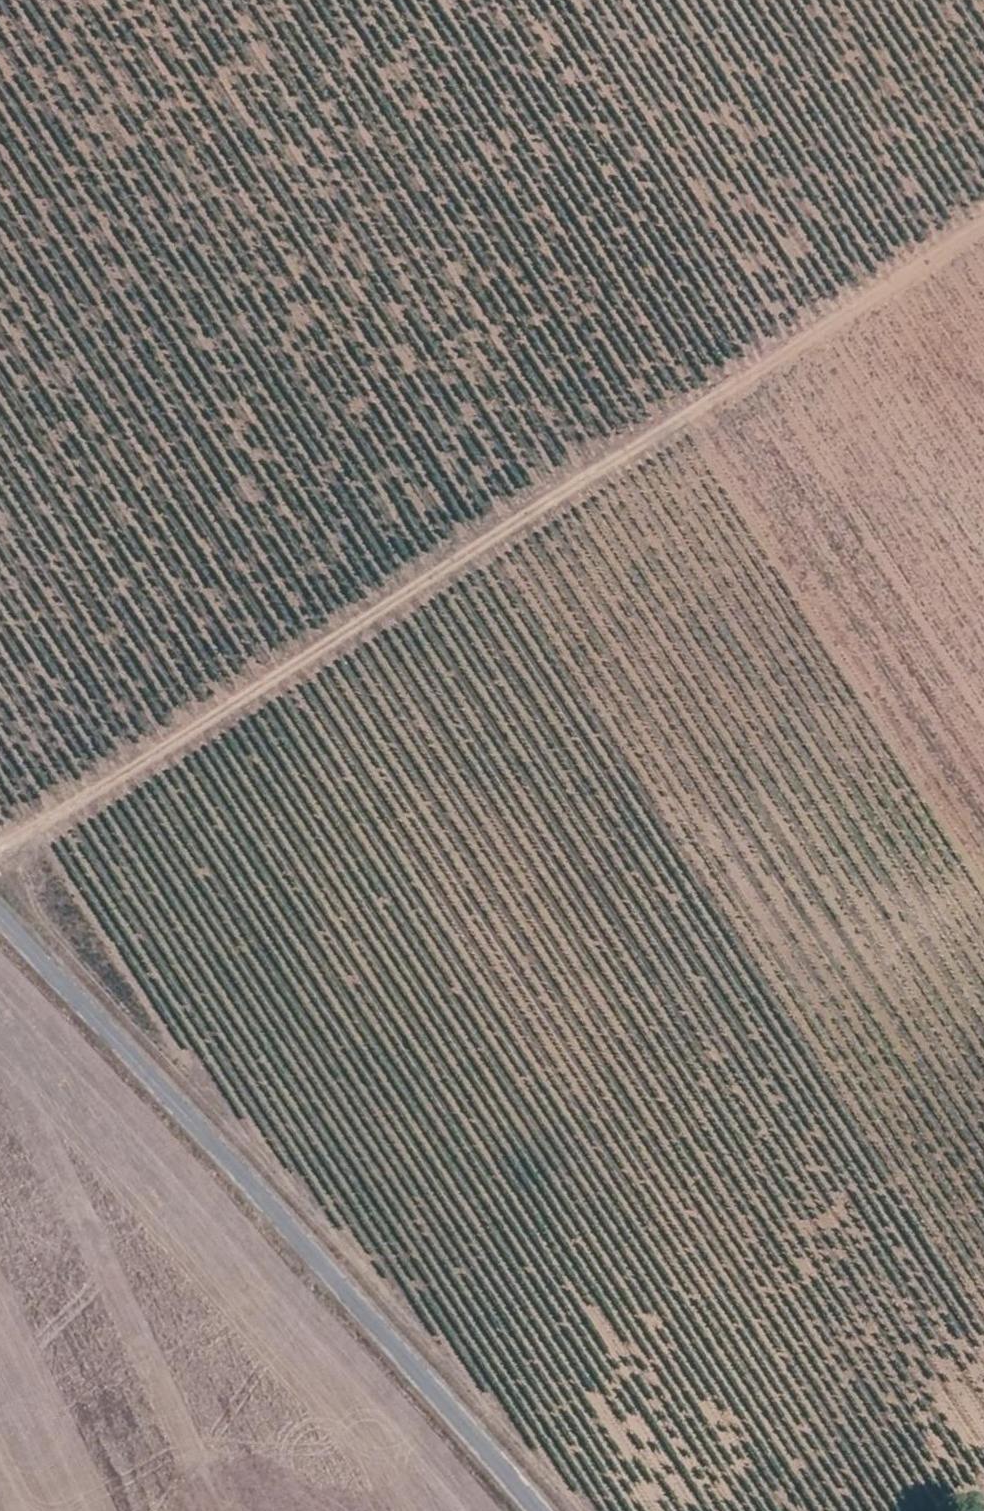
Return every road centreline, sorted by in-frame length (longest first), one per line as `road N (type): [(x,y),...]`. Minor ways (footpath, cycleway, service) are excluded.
road 1 (track): [(0,847),(983,228)]
road 2 (tertiary): [(530,1510),(0,914)]

